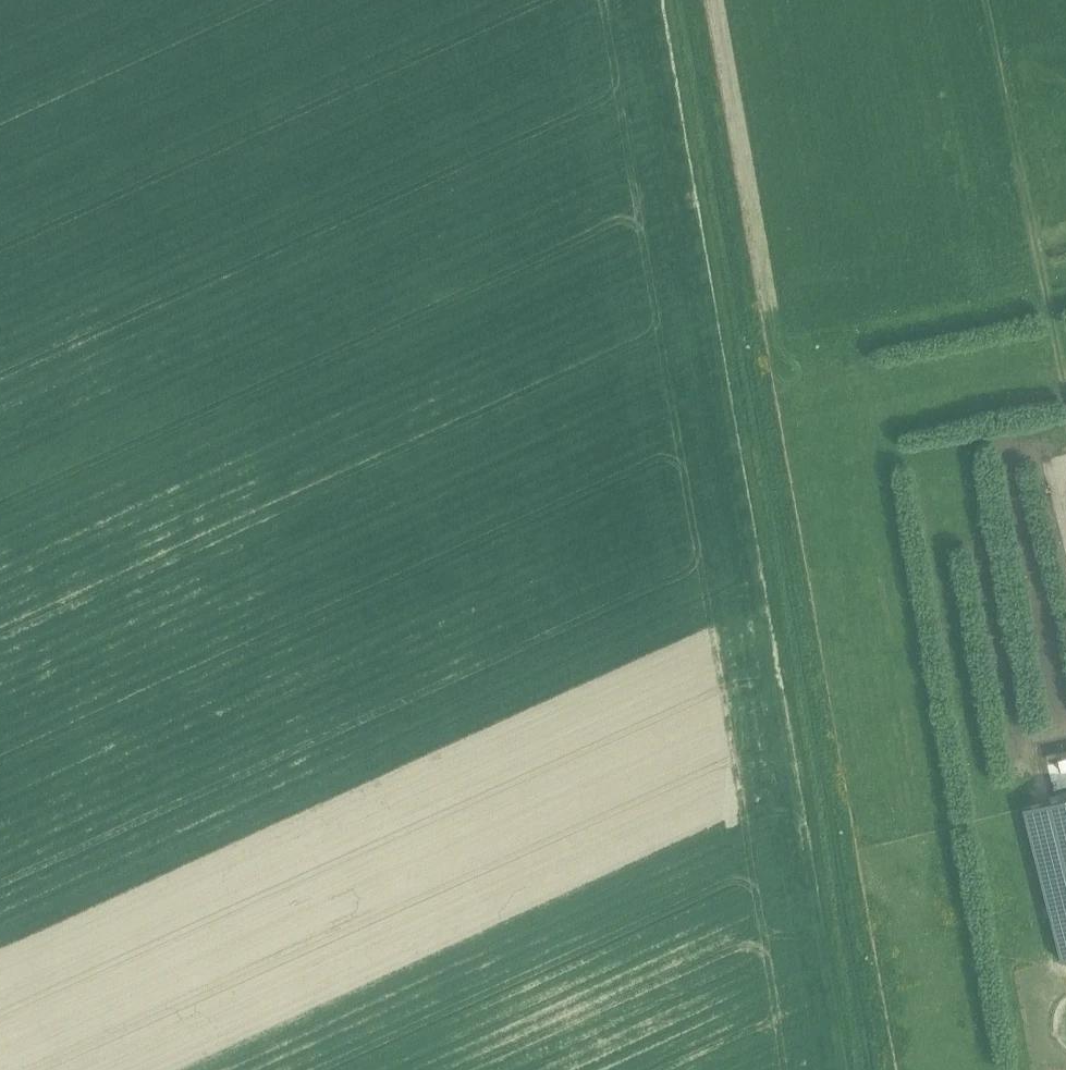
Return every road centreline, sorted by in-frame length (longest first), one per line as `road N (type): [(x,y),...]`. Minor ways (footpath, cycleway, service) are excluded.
road 1 (track): [(1065,451),(978,0)]

